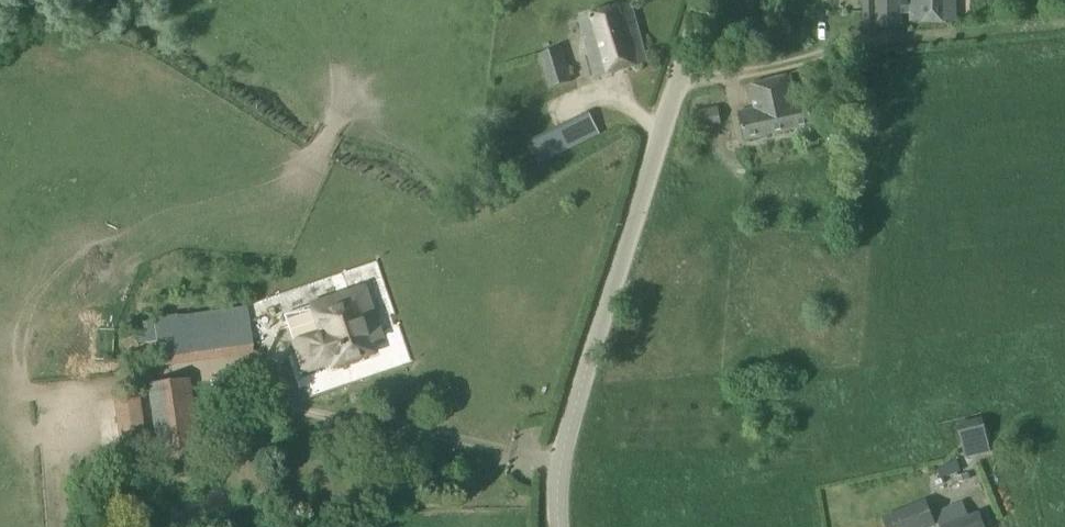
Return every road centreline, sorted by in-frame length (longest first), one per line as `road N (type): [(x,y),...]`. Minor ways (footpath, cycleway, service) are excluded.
road 1 (unclassified): [(561,526),(563,449),(702,0)]
road 2 (track): [(1064,22),(902,38),(680,78)]

